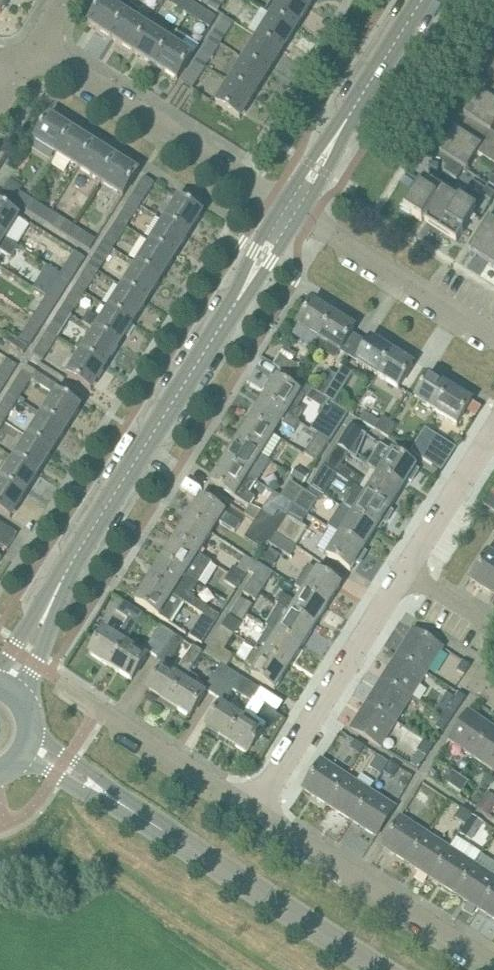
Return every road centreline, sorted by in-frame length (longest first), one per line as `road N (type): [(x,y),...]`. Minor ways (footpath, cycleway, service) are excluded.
road 1 (tertiary): [(245,286),(51,600)]
road 2 (residential): [(381,969),(111,797)]
road 3 (residential): [(284,203),(36,46)]
road 4 (residential): [(255,811),(406,565)]
road 5 (residential): [(493,963),(255,811)]
road 6 (residential): [(255,811),(57,680)]
road 7 (residential): [(493,334),(299,212)]
road 8 (tertiary): [(335,137),(420,0)]
road 9 (residential): [(406,565),(493,431)]

